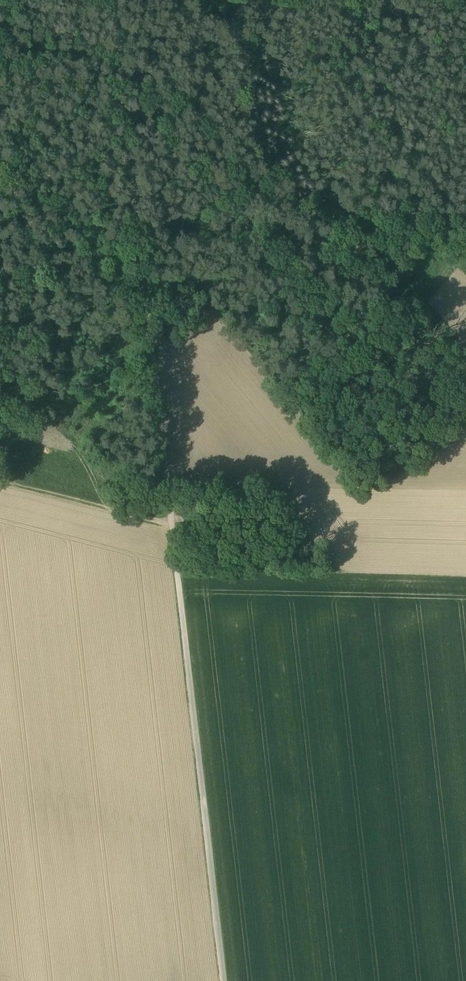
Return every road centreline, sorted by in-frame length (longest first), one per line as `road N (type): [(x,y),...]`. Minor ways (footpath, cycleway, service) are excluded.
road 1 (track): [(224,980),(104,0)]
road 2 (track): [(0,484),(172,524)]

